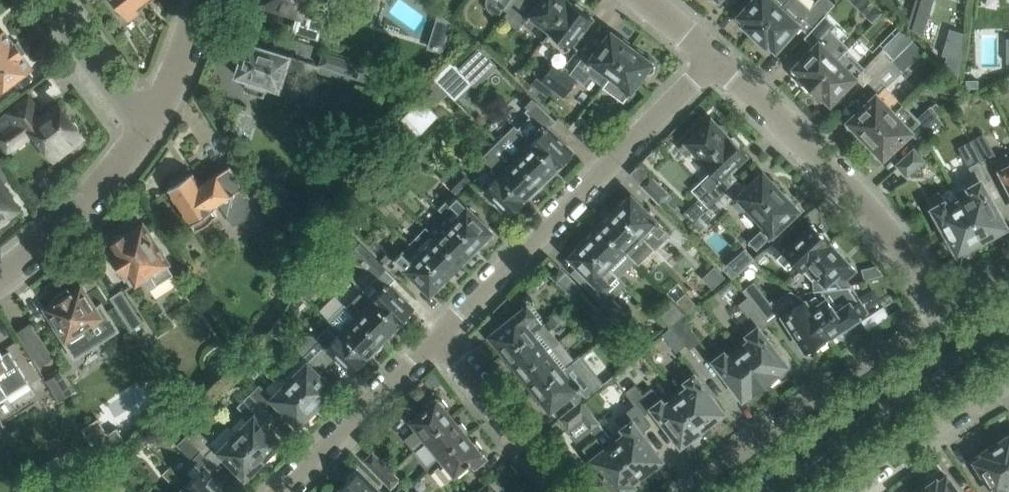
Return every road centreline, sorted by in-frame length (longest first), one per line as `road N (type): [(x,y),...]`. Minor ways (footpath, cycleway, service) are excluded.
road 1 (residential): [(453,341),(711,61)]
road 2 (residential): [(949,310),(814,151),(711,61)]
road 3 (primary): [(1008,314),(750,491)]
road 4 (residential): [(949,310),(694,491)]
road 5 (primary): [(786,491),(1008,342)]
road 6 (residential): [(291,491),(453,341)]
road 7 (residential): [(0,290),(96,208),(147,138)]
road 8 (residential): [(577,491),(453,341)]
road 9 (residential): [(846,491),(1008,385)]
road 10 (residential): [(147,138),(46,0)]
road 11 (residential): [(147,138),(204,0)]

